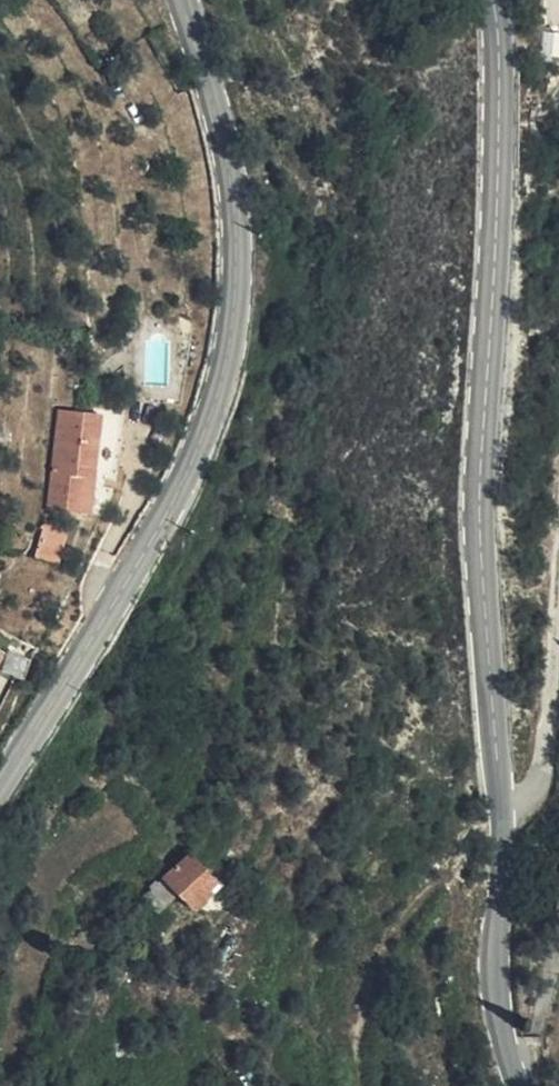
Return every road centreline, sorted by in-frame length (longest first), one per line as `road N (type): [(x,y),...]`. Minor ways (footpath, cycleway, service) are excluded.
road 1 (tertiary): [(0,786),(172,505),(218,411),(233,355),(240,286),(227,149),(186,0)]
road 2 (tertiary): [(492,0),(499,93),(482,545),(502,817)]
road 3 (tertiary): [(502,817),(497,980),(518,1085)]
road 4 (residential): [(502,817),(523,804),(543,773),(558,608)]

